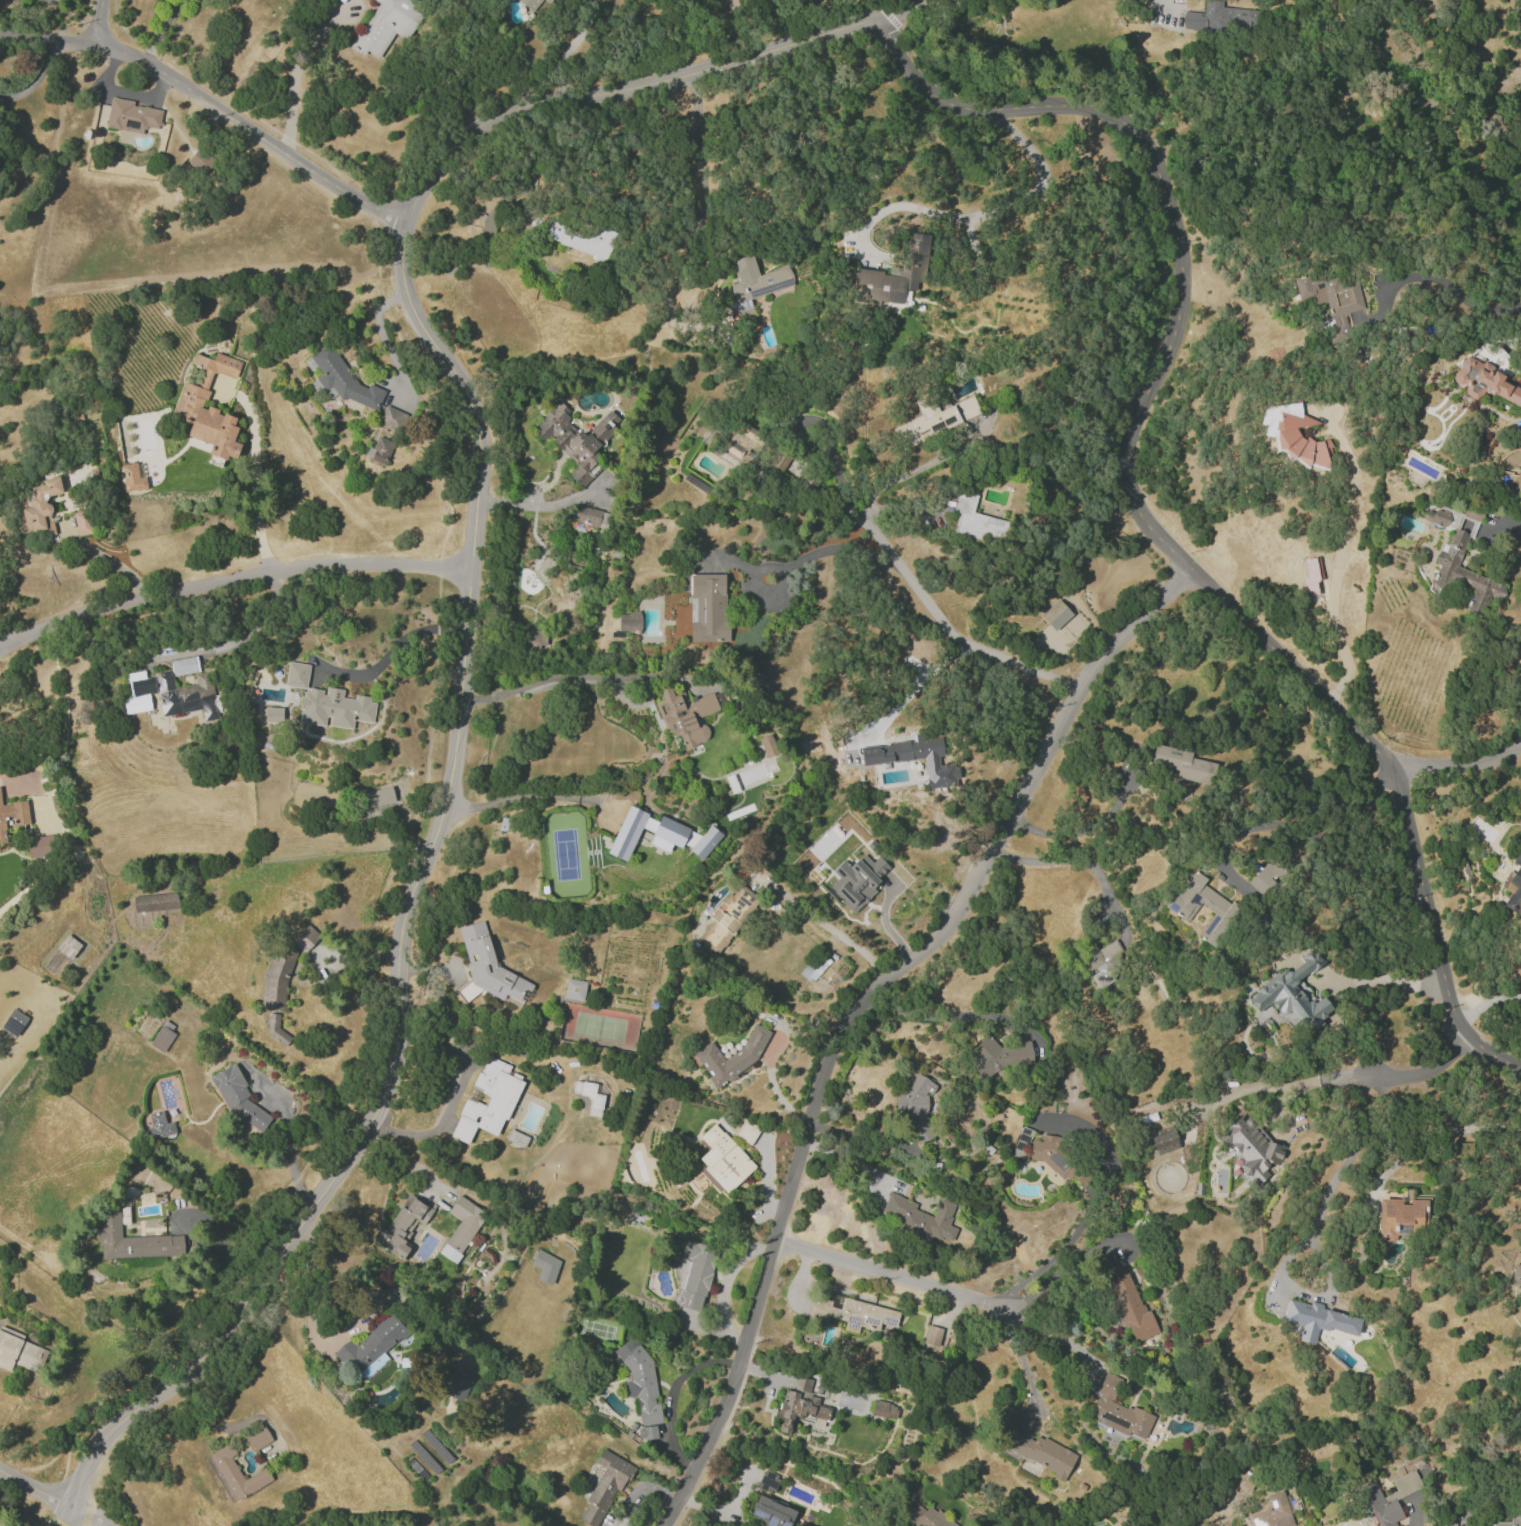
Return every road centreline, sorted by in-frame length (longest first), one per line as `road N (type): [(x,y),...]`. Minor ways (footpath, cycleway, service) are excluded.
road 1 (residential): [(924,0),(693,72),(492,119),(465,135),(428,176),(404,218),(407,303),(464,392),(480,471),(456,747),(445,811),(399,925),(401,1009),(389,1074),(349,1162),(228,1330),(99,1442),(68,1525)]
road 2 (residential): [(879,18),(937,96),(993,110),(1042,103),(1088,113),(1140,136),(1154,157),(1180,277),(1177,315),(1128,440),(1126,492),(1188,568),(1390,762),(1456,1016),(1476,1044),(1520,1063)]
road 3 (residential): [(663,1525),(730,1402),(839,1024),(858,998),(942,935),(1080,689),(1188,568)]
road 4 (residential): [(0,643),(59,618),(350,563),(470,569)]
road 5 (residential): [(404,218),(376,210),(100,41),(0,30)]
road 6 (residential): [(1080,689),(951,633),(861,512)]
road 7 (residential): [(776,1243),(1008,1307)]
road 8 (residential): [(1390,762),(1458,764),(1520,744)]

